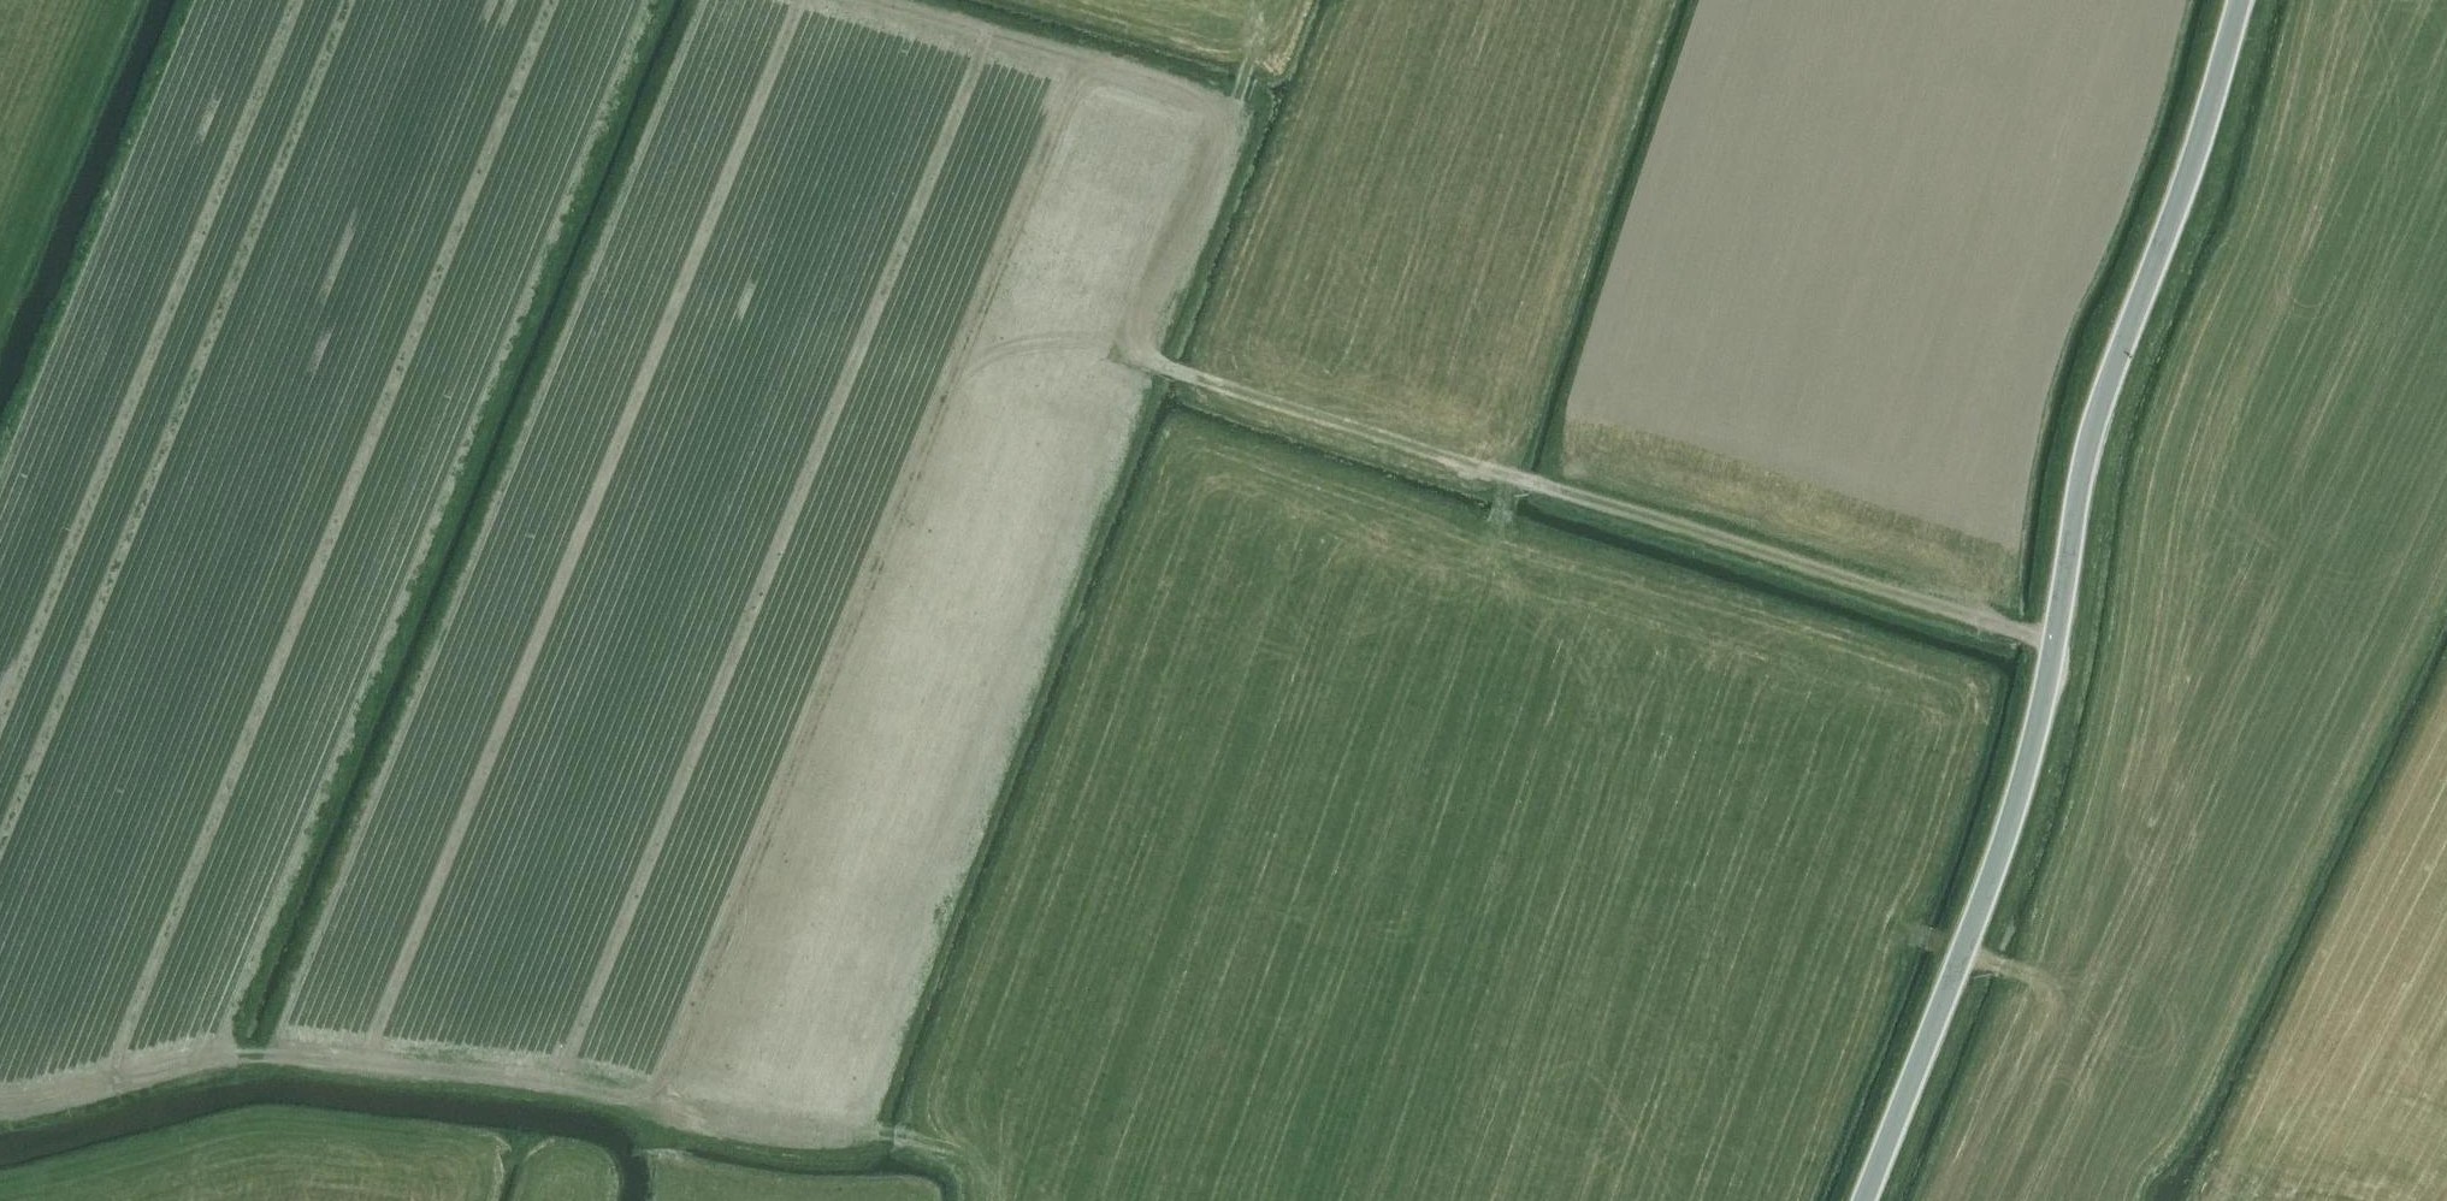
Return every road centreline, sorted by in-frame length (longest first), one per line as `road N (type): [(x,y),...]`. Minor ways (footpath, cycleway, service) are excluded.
road 1 (tertiary): [(1864,1200),(2021,788),(2092,430),(2196,155),(2240,0)]

